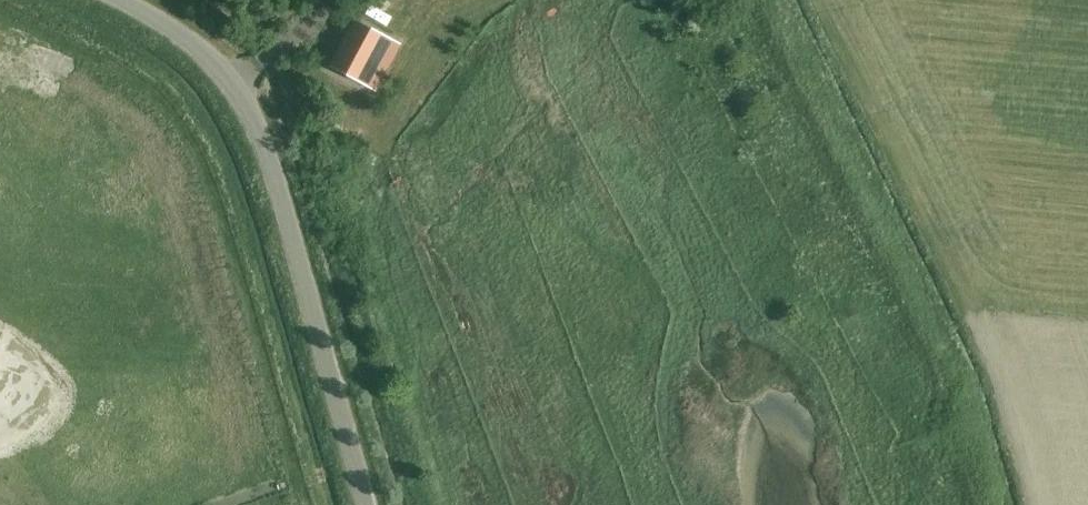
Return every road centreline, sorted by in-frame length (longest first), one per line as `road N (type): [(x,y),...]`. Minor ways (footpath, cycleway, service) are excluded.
road 1 (unclassified): [(381,504),(278,158),(236,88),(159,23),(111,0)]

